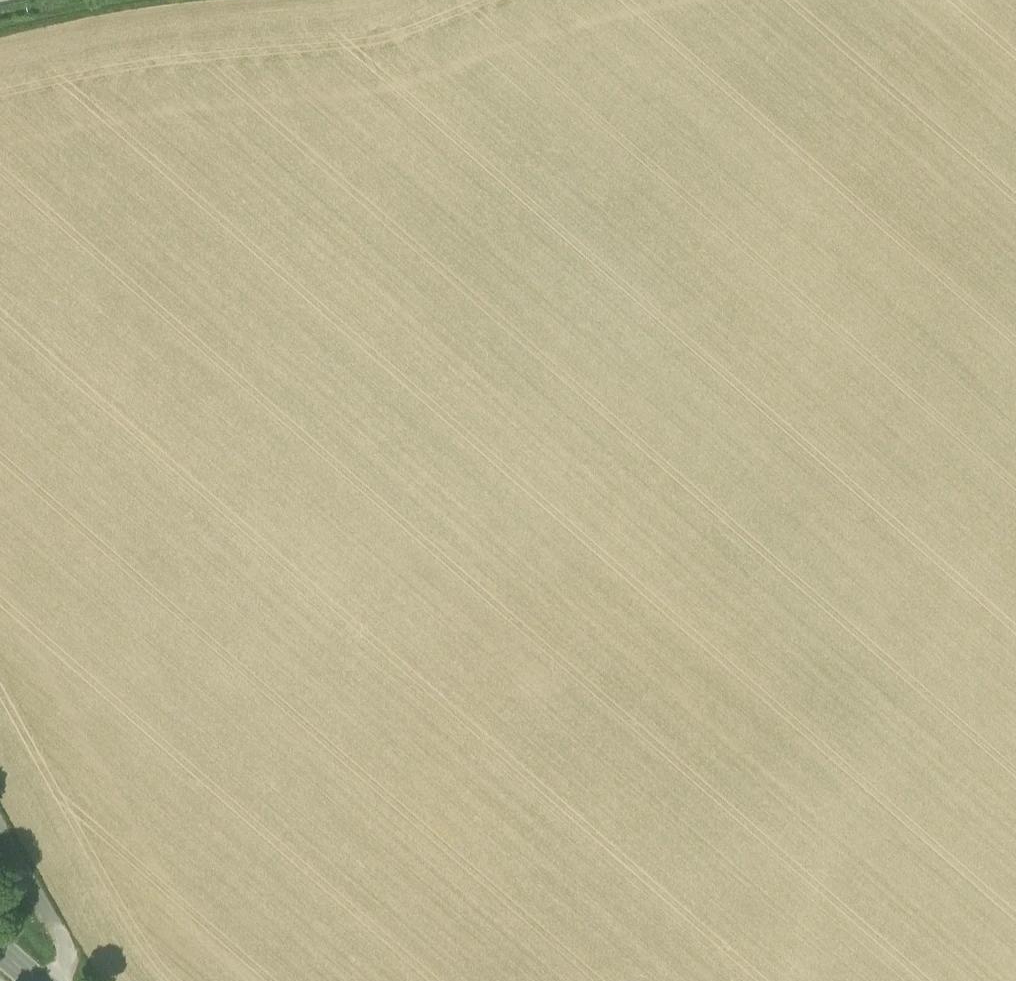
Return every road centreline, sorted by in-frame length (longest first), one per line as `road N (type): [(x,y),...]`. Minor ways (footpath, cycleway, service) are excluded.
road 1 (track): [(57,980),(67,960),(59,929),(0,826)]
road 2 (track): [(149,0),(0,34)]

